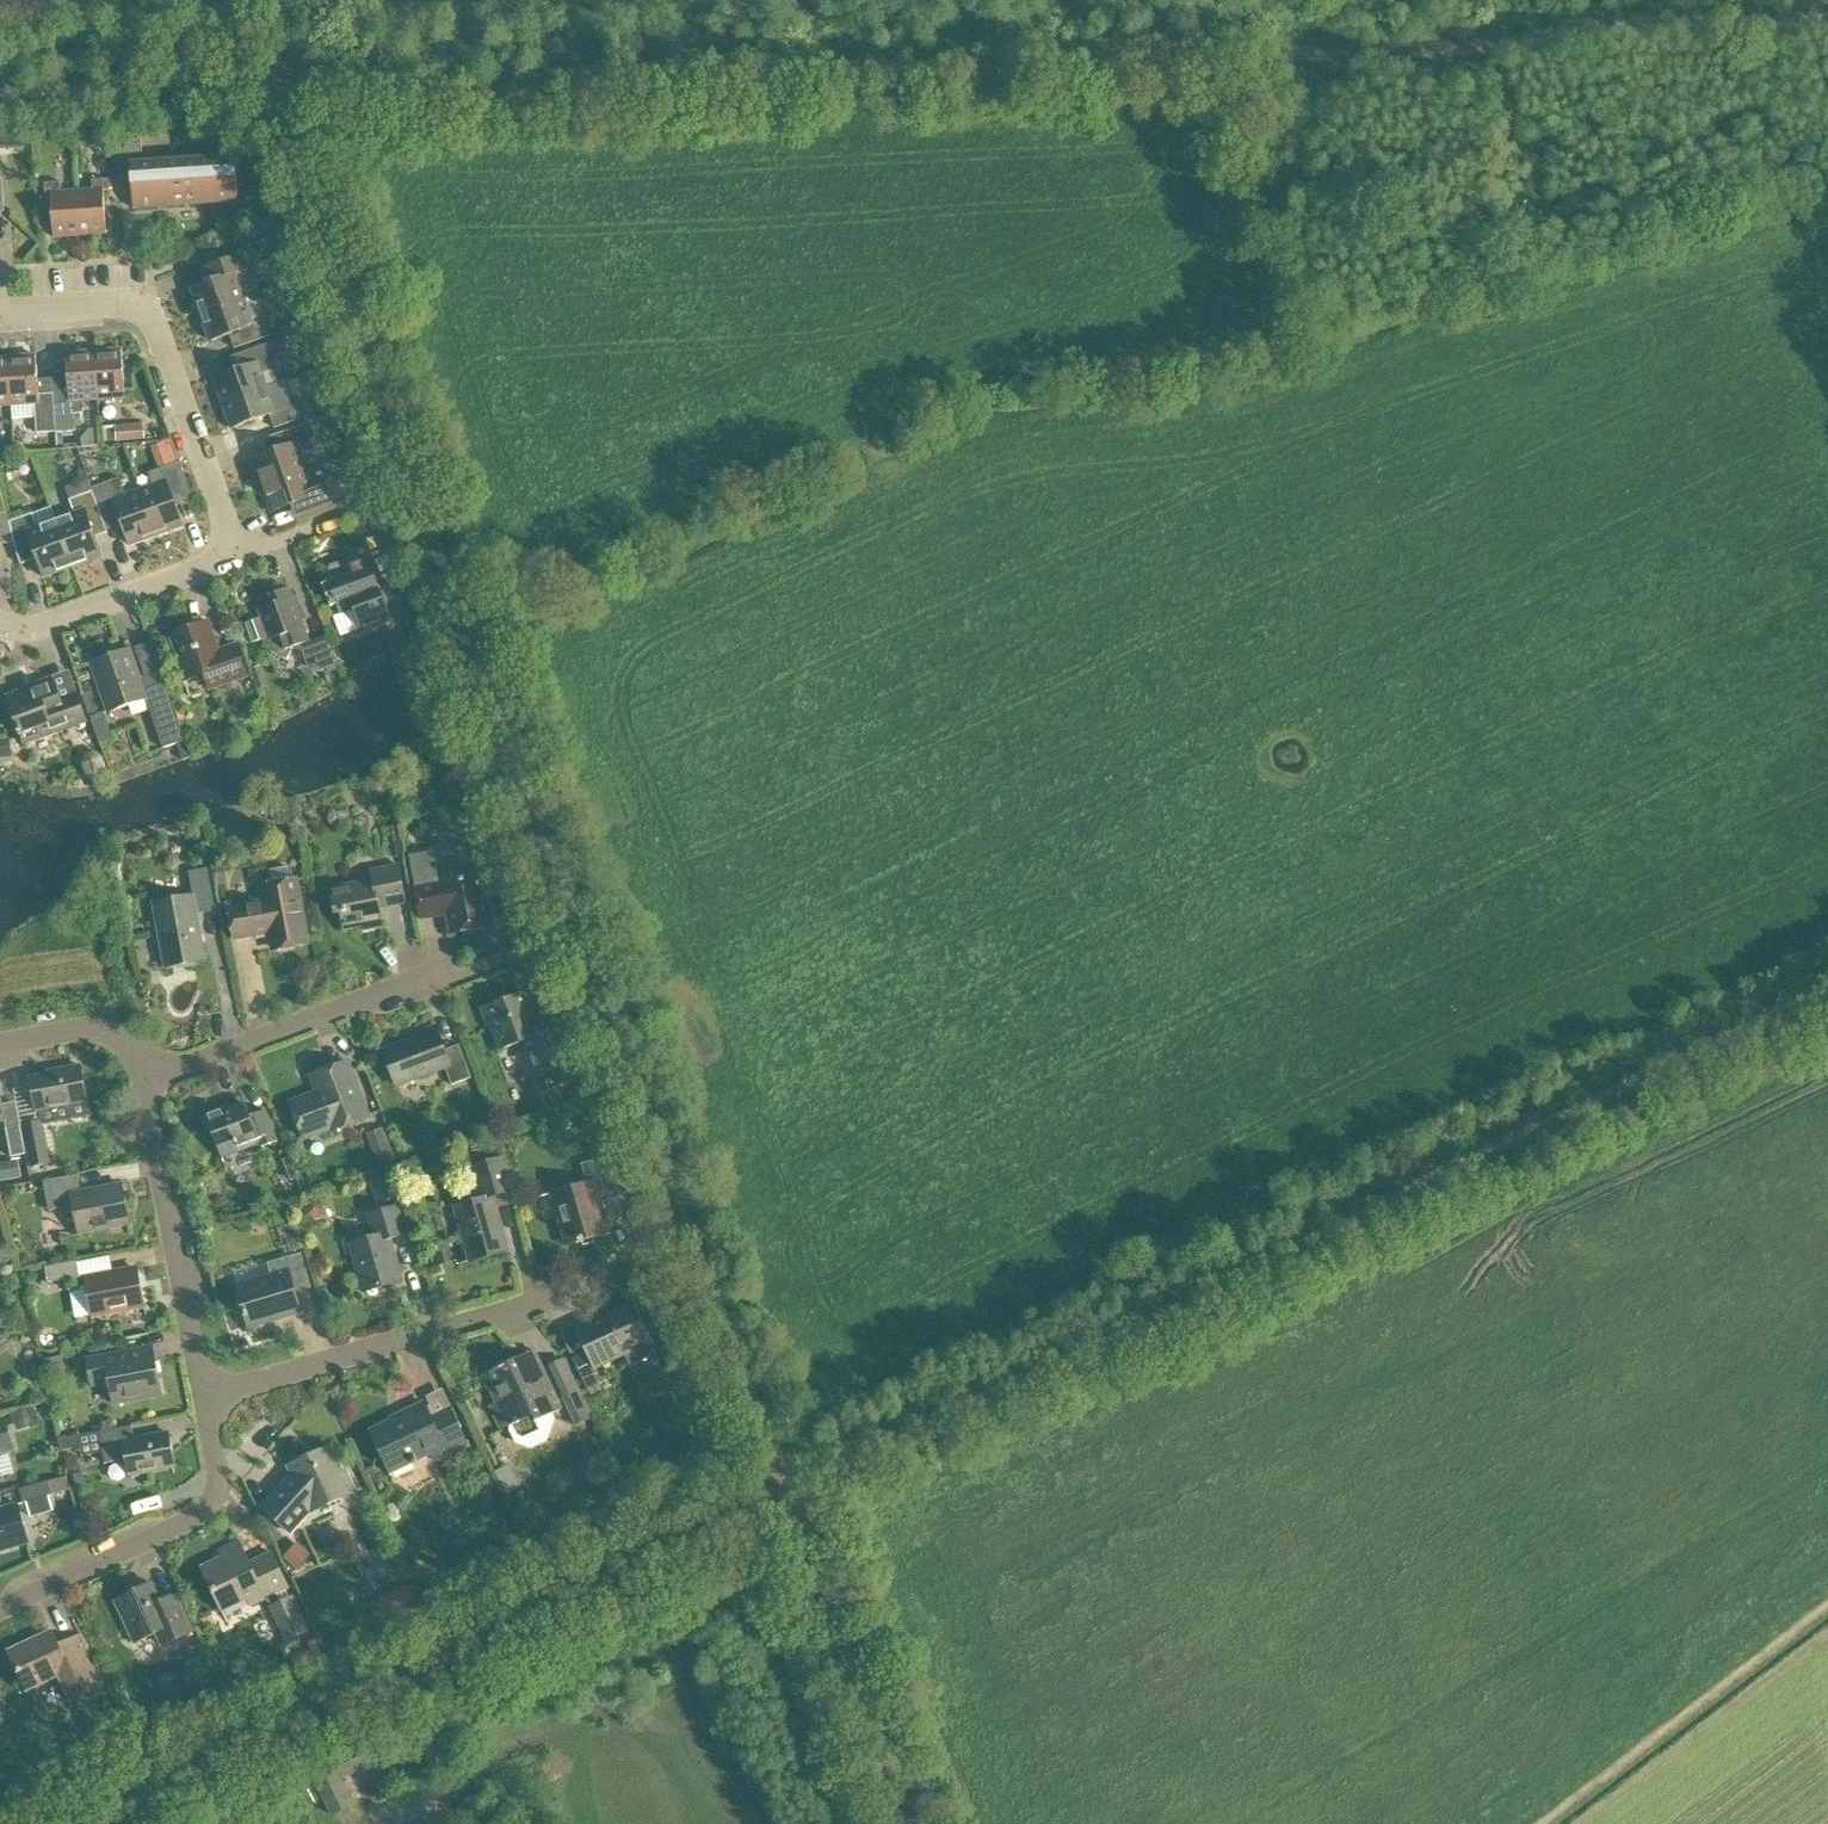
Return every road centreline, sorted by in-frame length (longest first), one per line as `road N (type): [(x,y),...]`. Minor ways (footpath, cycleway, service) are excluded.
road 1 (track): [(284,98),(1827,18)]
road 2 (track): [(1827,989),(793,1488)]
road 3 (track): [(793,1488),(95,1823)]
road 4 (residential): [(210,1398),(615,1267)]
road 5 (residential): [(237,551),(150,314),(117,305),(0,313)]
road 6 (residential): [(140,1080),(438,970),(509,962)]
road 7 (residential): [(0,1604),(195,1519),(218,1486),(210,1398)]
road 8 (residential): [(210,1398),(140,1080)]
road 9 (track): [(0,101),(227,87),(284,98)]
road 10 (residential): [(0,624),(42,630),(237,551)]
road 11 (residential): [(140,1080),(116,1040),(80,1029),(0,1045)]
road 12 (residential): [(237,551),(357,511)]

